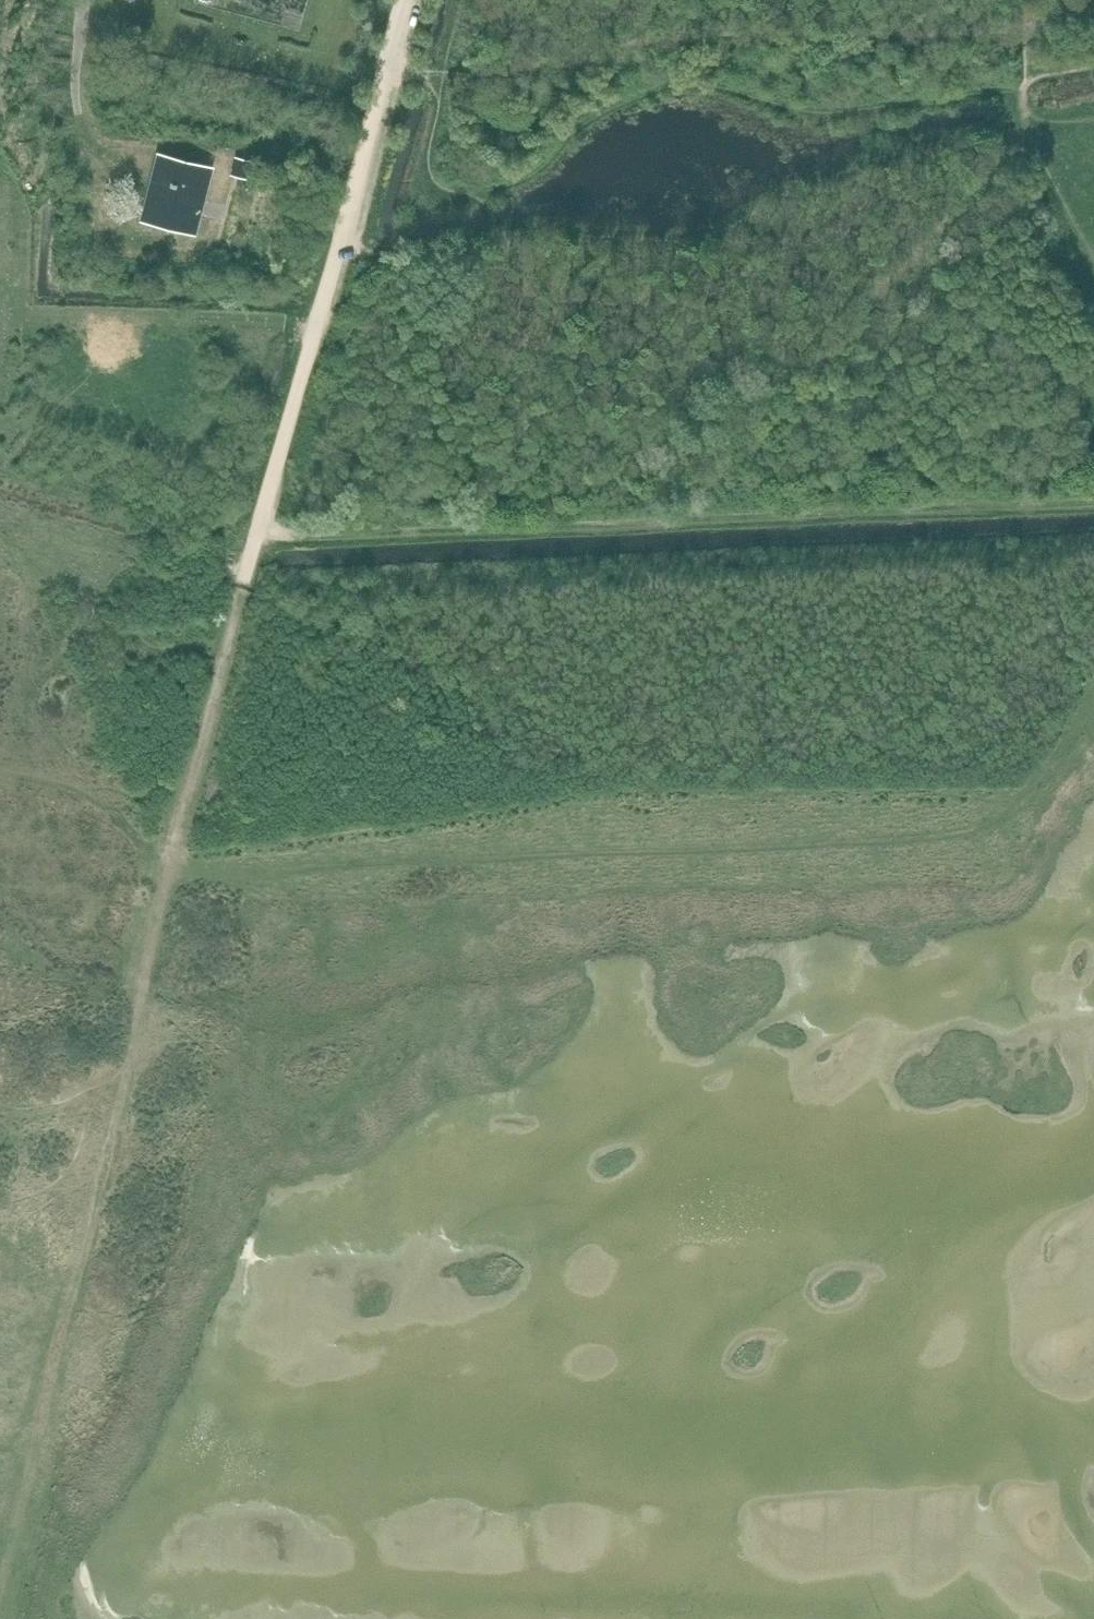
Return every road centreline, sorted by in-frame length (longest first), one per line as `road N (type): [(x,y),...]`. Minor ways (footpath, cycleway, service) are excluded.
road 1 (track): [(408,0),(257,538)]
road 2 (track): [(0,1618),(123,1081)]
road 3 (track): [(257,538),(170,864)]
road 4 (track): [(170,864),(123,1081)]

